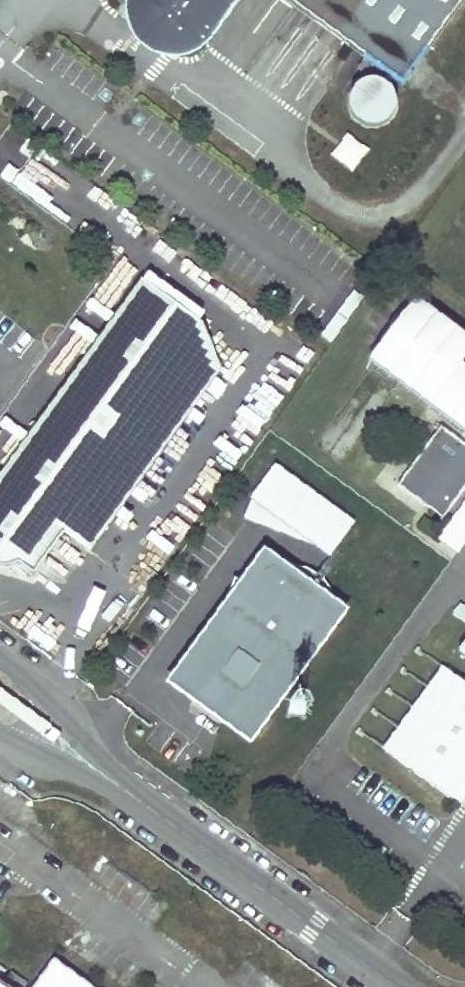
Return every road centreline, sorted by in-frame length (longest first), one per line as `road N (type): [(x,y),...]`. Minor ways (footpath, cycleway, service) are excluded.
road 1 (unclassified): [(110,780),(396,986)]

